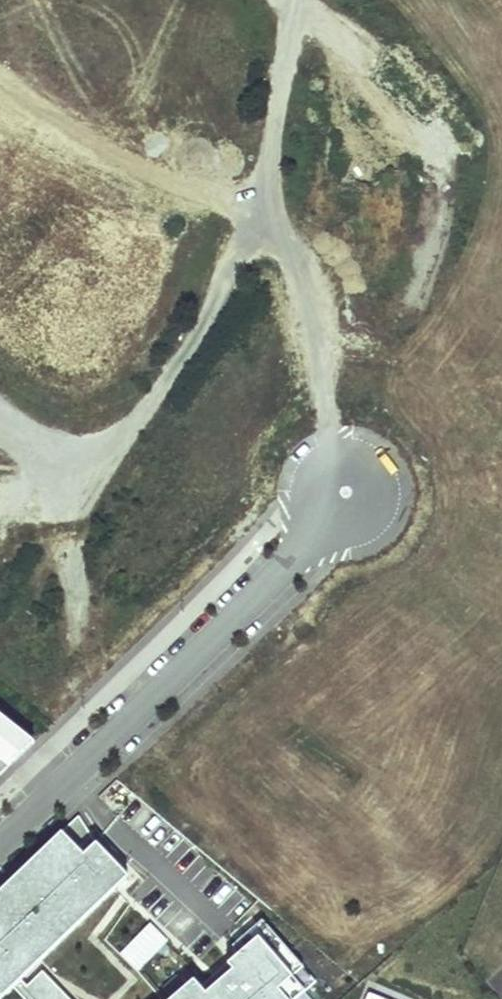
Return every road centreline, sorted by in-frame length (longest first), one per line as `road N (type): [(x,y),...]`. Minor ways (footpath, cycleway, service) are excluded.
road 1 (track): [(98,455),(192,342),(255,222),(269,191),(300,0)]
road 2 (residential): [(0,845),(242,610),(315,523)]
road 3 (track): [(255,222),(307,276),(337,451)]
road 4 (residential): [(315,523),(303,500),(307,474),(325,456),(351,451),(375,462),(387,486),(384,512),(365,531)]

